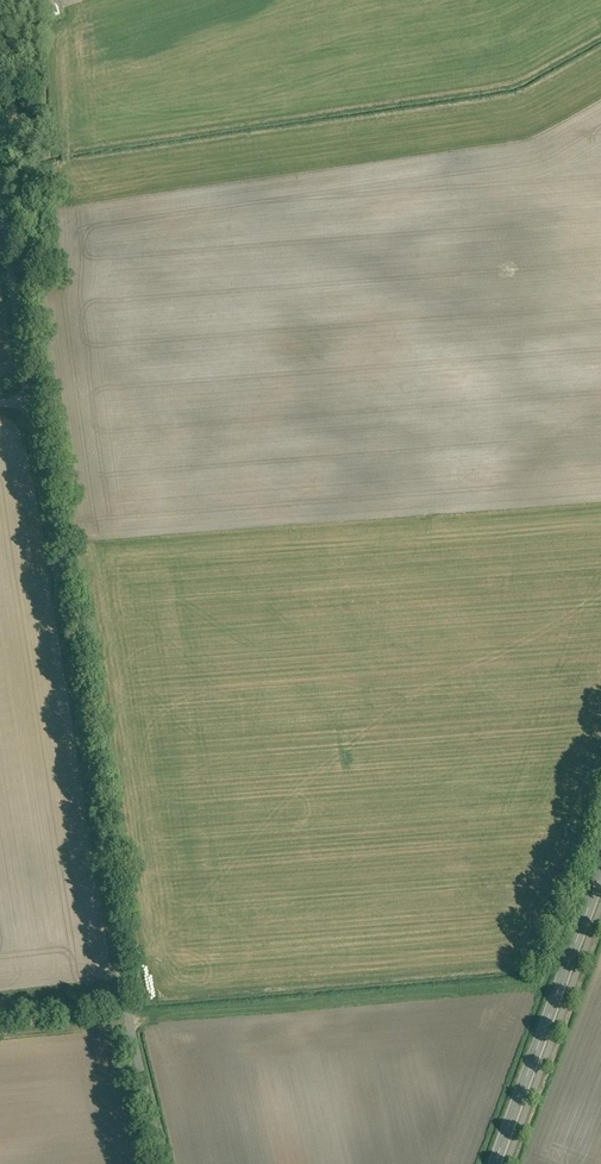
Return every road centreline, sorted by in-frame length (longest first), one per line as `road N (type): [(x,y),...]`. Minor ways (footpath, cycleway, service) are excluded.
road 1 (unclassified): [(0,210),(126,1027),(160,1163)]
road 2 (secondary): [(494,1163),(600,874)]
road 3 (track): [(0,1038),(126,1027)]

